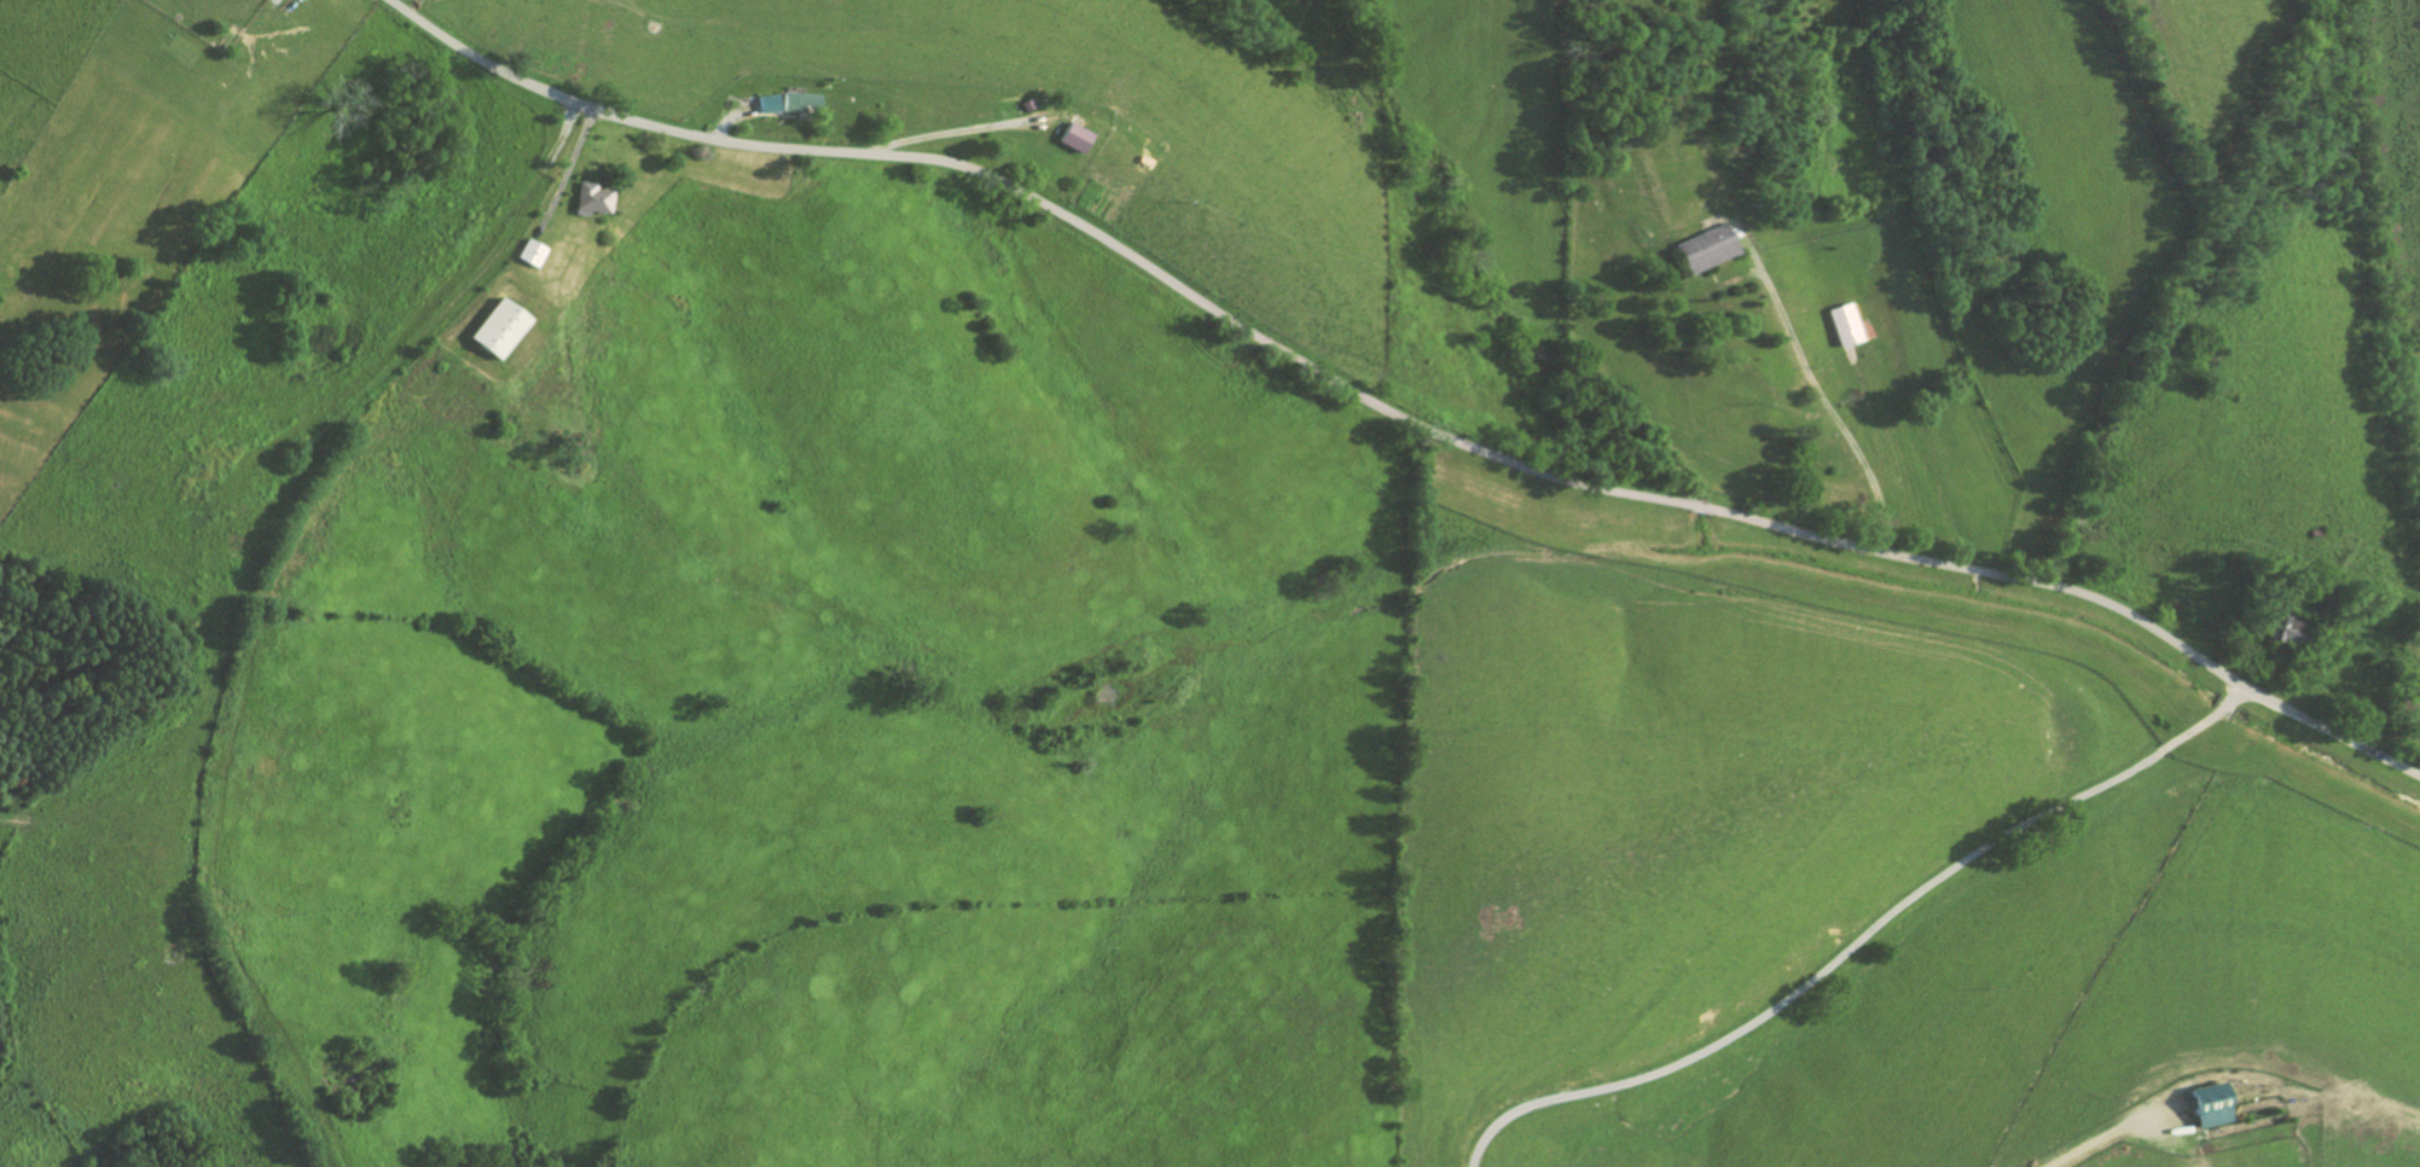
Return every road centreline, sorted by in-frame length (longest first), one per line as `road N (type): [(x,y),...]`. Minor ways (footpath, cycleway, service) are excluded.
road 1 (residential): [(385,0),(507,79),(619,121),(707,143),(935,162),(979,174),(1075,222),(1362,401),(1480,454),(1575,484),(2105,603),(2254,695),(2419,778)]
road 2 (residential): [(376,1166),(304,1057),(239,896),(246,784),(325,536),(396,416),(586,221),(619,121)]

